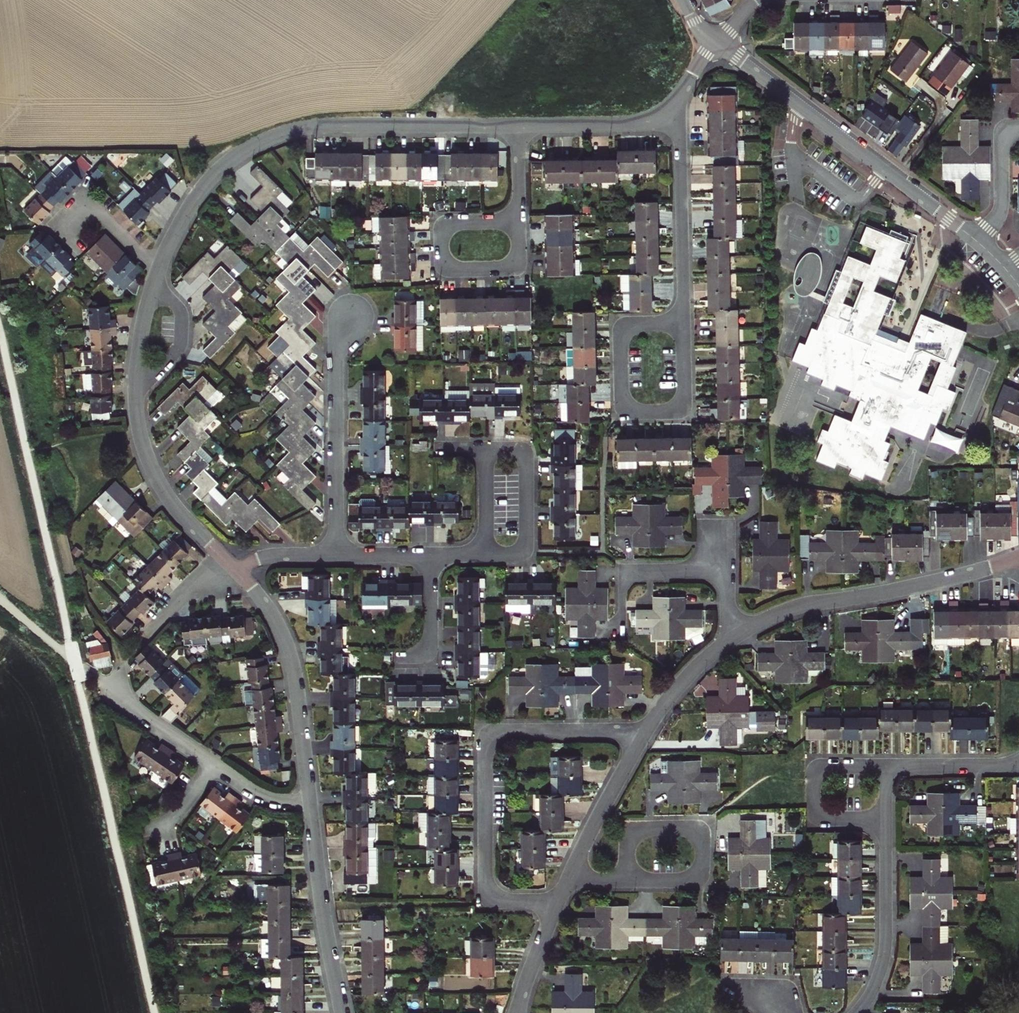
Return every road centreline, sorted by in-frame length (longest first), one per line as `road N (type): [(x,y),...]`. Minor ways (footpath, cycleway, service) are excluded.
road 1 (residential): [(158,269),(213,176),(269,139),(319,127),(518,126)]
road 2 (residential): [(558,901),(501,901),(489,890),(488,743),(507,731),(647,731)]
road 3 (residential): [(233,569),(172,504),(140,434),(136,371),(158,269)]
road 4 (tertiary): [(717,42),(979,243)]
road 5 (residential): [(740,635),(799,607),(1018,557)]
road 6 (residential): [(89,672),(251,792),(310,802)]
road 7 (residential): [(310,802),(292,659),(271,613),(233,569)]
road 8 (residential): [(336,552),(337,338),(353,315)]
road 9 (residential): [(341,1012),(310,802)]
road 10 (residential): [(683,322),(622,322),(623,410),(684,409)]
road 11 (residential): [(681,121),(683,322)]
road 12 (residential): [(857,1012),(884,955),(885,819)]
road 13 (residential): [(627,880),(690,880),(702,866),(703,842),(689,828),(643,828),(627,846)]
road 14 (residential): [(885,819),(829,818),(814,799),(822,767),(885,765)]
road 15 (residential): [(486,555),(516,553),(524,542),(527,462),(518,450),(486,447)]
road 16 (residential): [(569,879),(647,731)]
road 17 (residential): [(620,631),(622,570),(726,571)]
road 18 (residential): [(518,126),(681,121)]
road 19 (residential): [(519,222),(519,254),(511,266),(459,269),(441,254),(442,232),(453,223)]
road 20 (residential): [(60,224),(85,200),(158,269)]
road 21 (residential): [(647,731),(690,674),(740,635)]
road 22 (residential): [(885,765),(1018,765)]
road 23 (residential): [(1018,127),(1002,136),(999,213),(979,243)]
road 24 (residential): [(131,648),(183,596),(233,569)]
road 25 (residential): [(399,658),(429,650),(431,556)]

